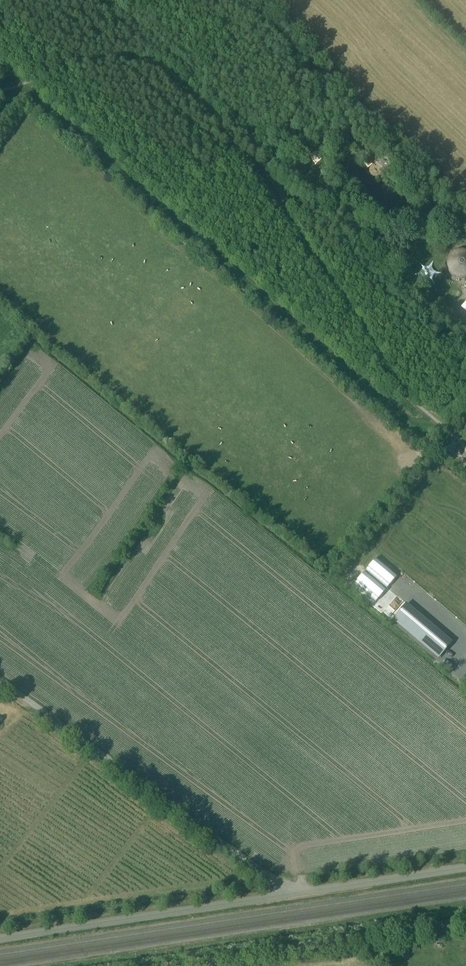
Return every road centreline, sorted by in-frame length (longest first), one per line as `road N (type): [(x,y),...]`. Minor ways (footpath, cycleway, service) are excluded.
road 1 (unclassified): [(0,939),(465,867)]
road 2 (unclassified): [(176,965),(465,920)]

